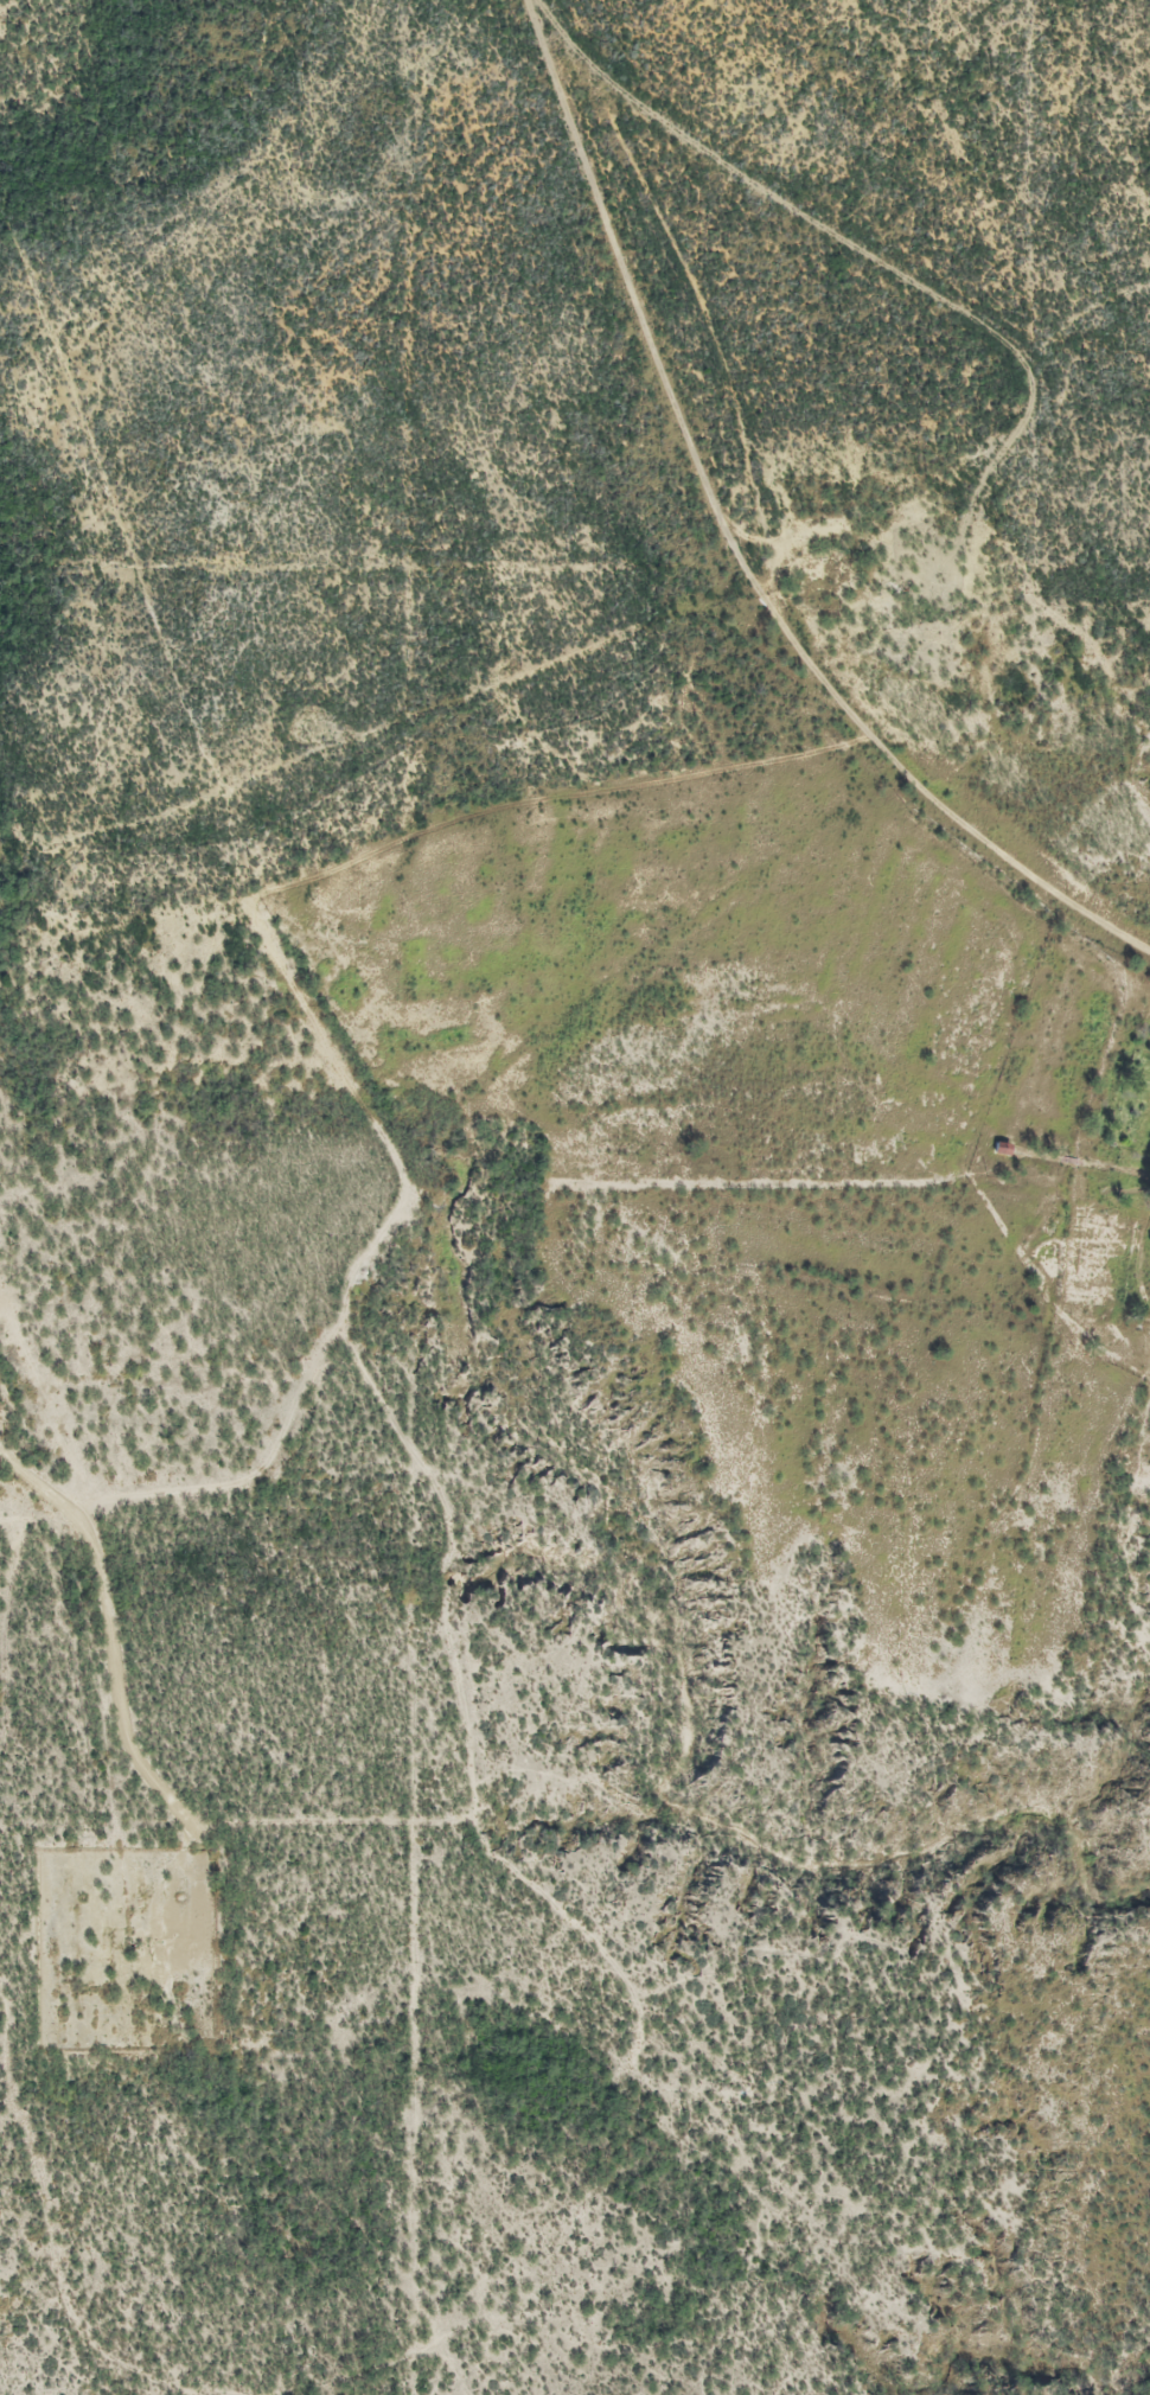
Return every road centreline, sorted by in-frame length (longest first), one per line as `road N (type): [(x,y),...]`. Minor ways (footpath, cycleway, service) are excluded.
road 1 (residential): [(523,0),(728,550),(765,608),(883,760),(967,837),(1090,925),(1149,955)]

